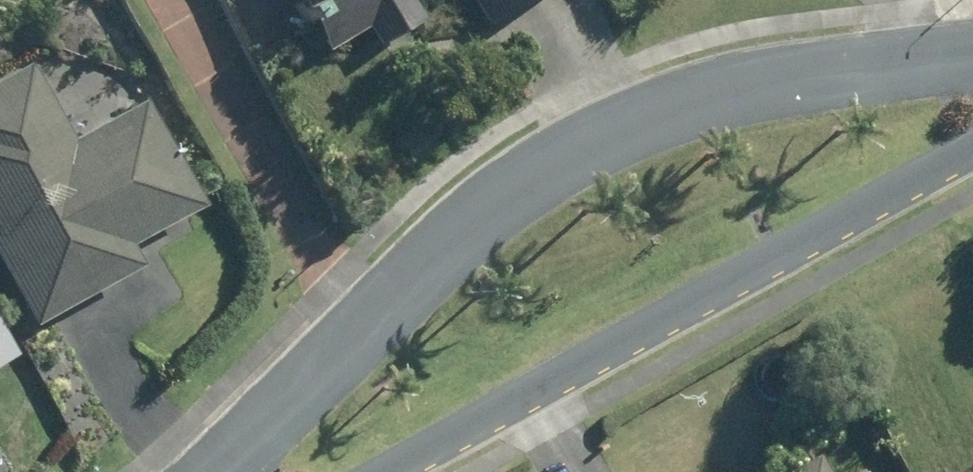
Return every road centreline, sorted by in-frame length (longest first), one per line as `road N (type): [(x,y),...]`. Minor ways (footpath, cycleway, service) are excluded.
road 1 (residential): [(213,471),(454,241),(530,177),(603,137),(674,108),(841,70),(972,60)]
road 2 (residential): [(972,146),(383,471)]

